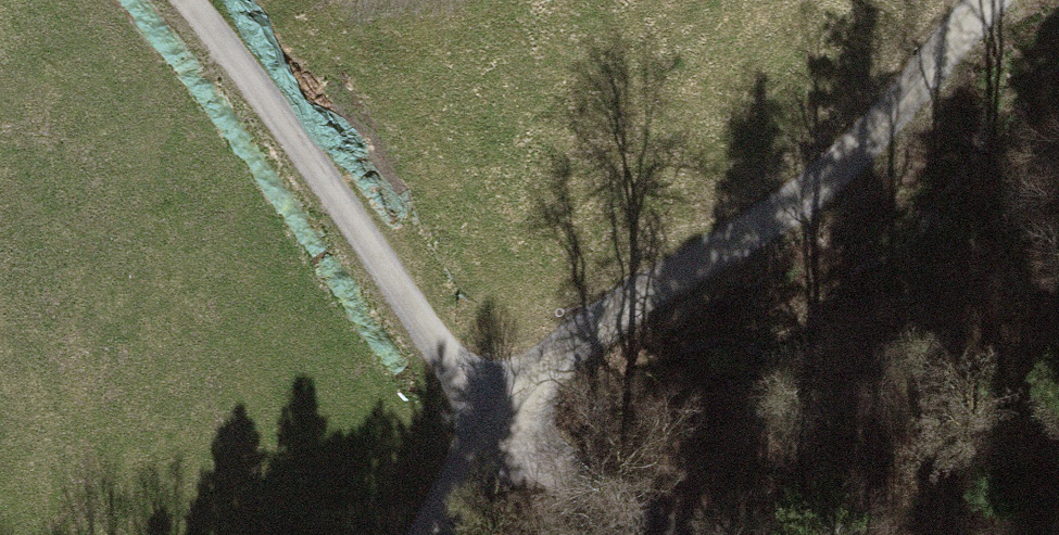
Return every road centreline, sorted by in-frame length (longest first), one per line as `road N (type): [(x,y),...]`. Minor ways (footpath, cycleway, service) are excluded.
road 1 (track): [(431,534),(513,412),(571,351),(626,306),(804,194),(999,0)]
road 2 (track): [(188,0),(335,187),(458,371),(513,412)]
road 3 (track): [(654,534),(637,510),(513,412)]

